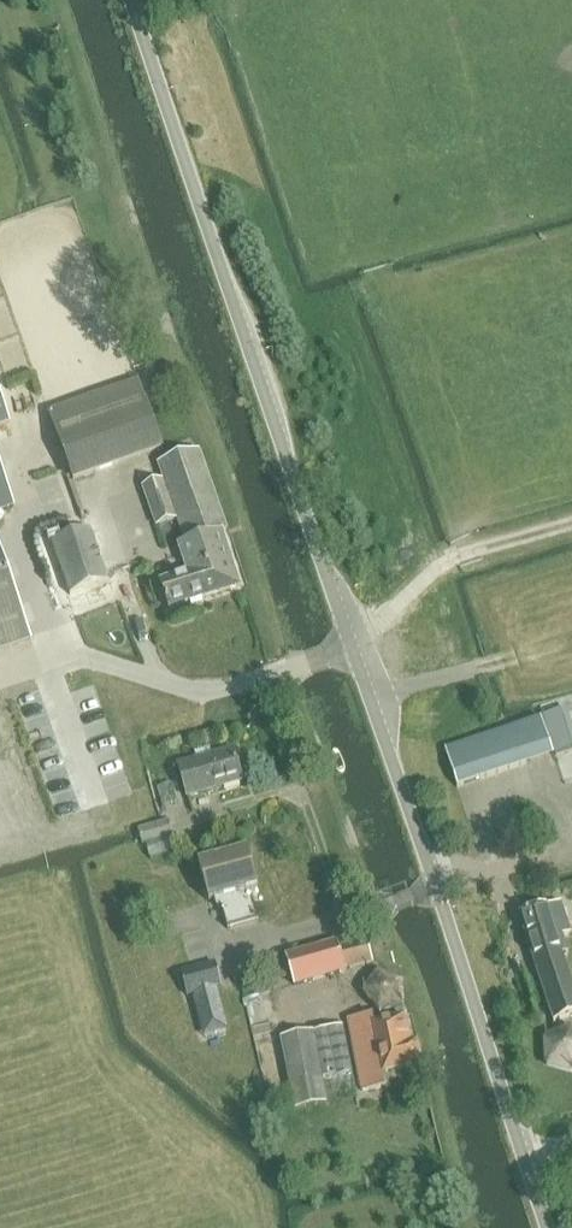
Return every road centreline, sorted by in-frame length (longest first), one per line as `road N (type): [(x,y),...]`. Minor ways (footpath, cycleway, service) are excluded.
road 1 (unclassified): [(546,1227),(132,0)]
road 2 (track): [(571,529),(454,563),(385,637),(349,651)]
road 3 (track): [(367,703),(571,651)]

